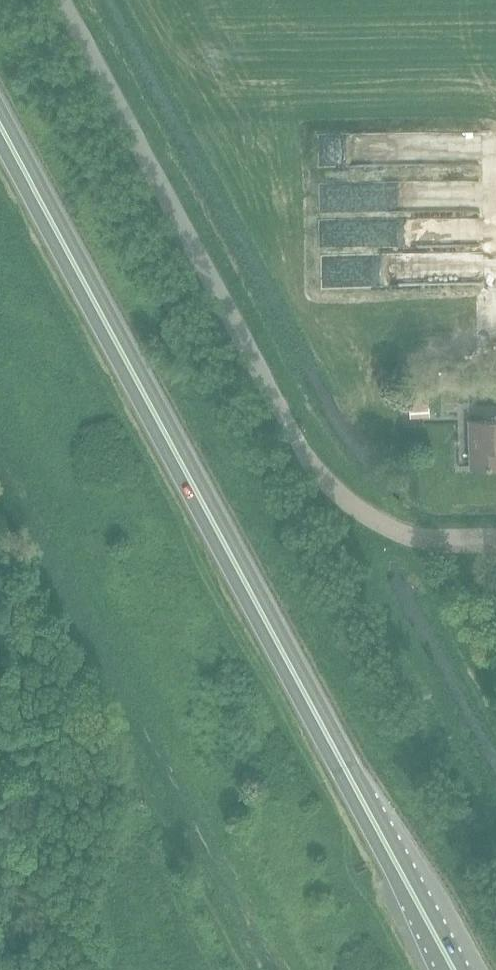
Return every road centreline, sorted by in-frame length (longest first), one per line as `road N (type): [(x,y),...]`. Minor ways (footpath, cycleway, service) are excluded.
road 1 (trunk): [(455,969),(0,124)]
road 2 (unclassified): [(495,537),(415,536),(338,491),(223,309),(65,0)]

